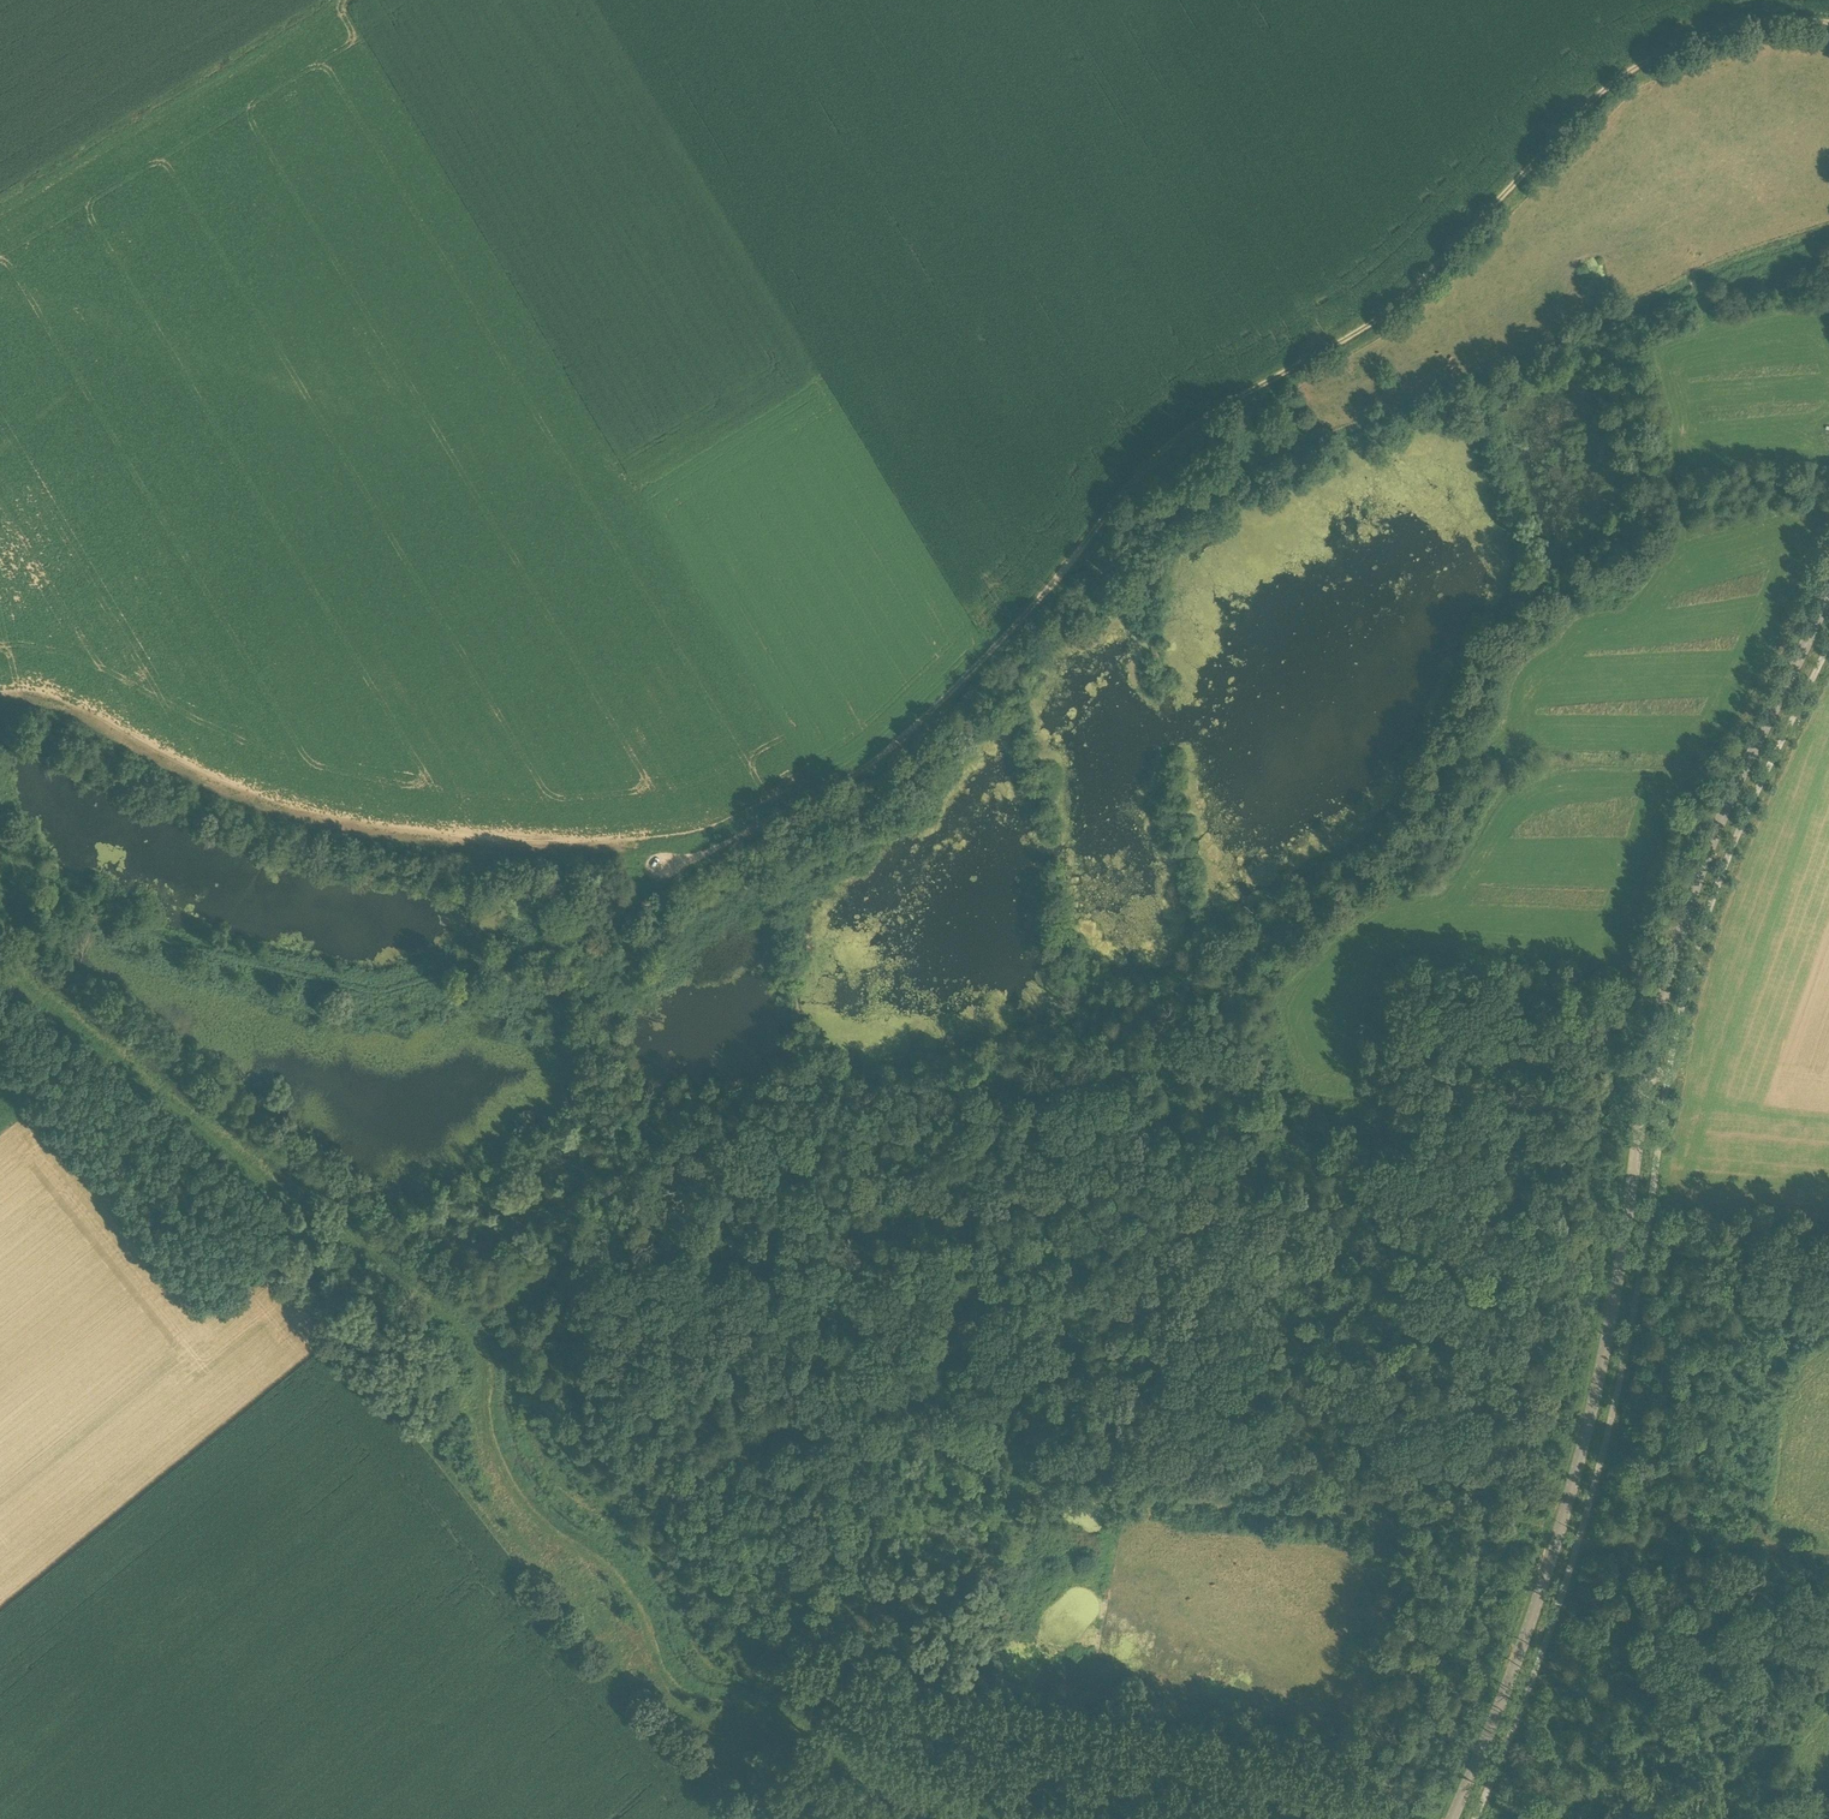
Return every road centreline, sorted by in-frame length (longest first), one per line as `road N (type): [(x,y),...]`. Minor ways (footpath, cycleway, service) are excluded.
road 1 (track): [(1828,22),(1782,19),(1731,29),(1653,58),(1601,90),(1393,308),(1174,442),(1007,635),(870,765),(769,825),(652,872)]
road 2 (tertiary): [(1452,1818),(1528,1633),(1583,1443),(1674,951),(1716,830),(1828,586)]

